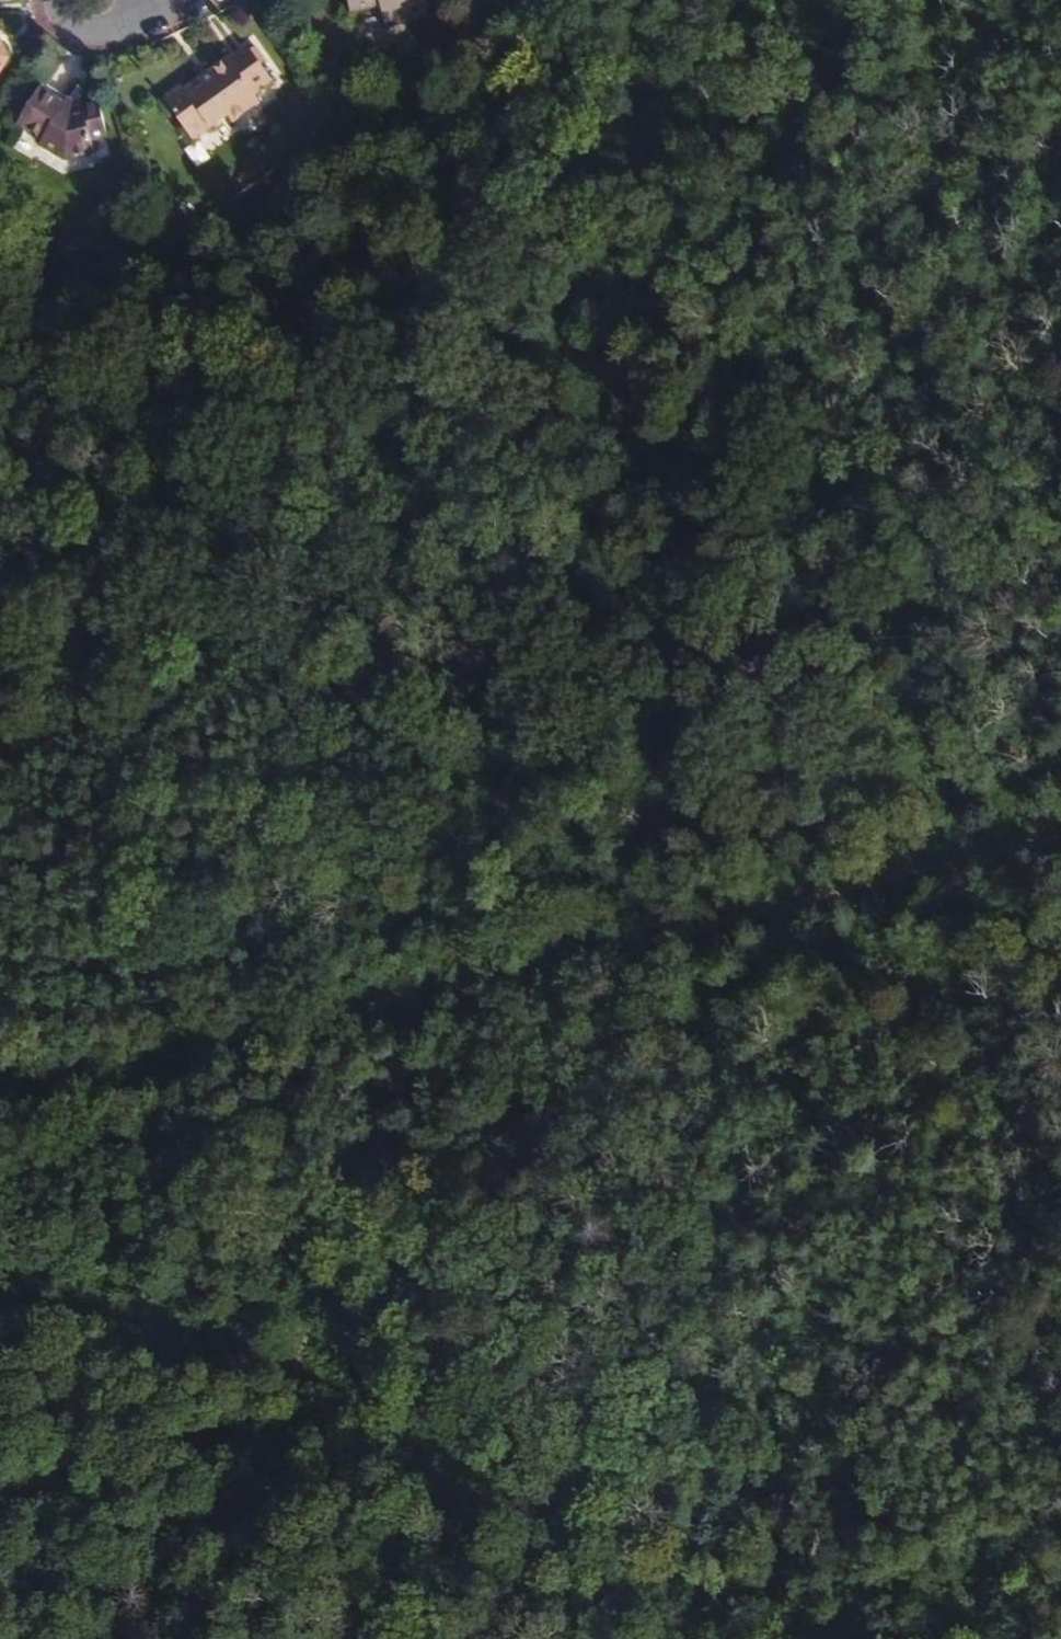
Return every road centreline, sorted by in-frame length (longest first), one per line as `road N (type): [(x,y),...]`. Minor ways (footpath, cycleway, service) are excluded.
road 1 (track): [(0,1107),(1060,839)]
road 2 (track): [(0,1313),(302,1360),(714,1638)]
road 3 (residential): [(55,0),(74,27),(109,33),(174,0)]

